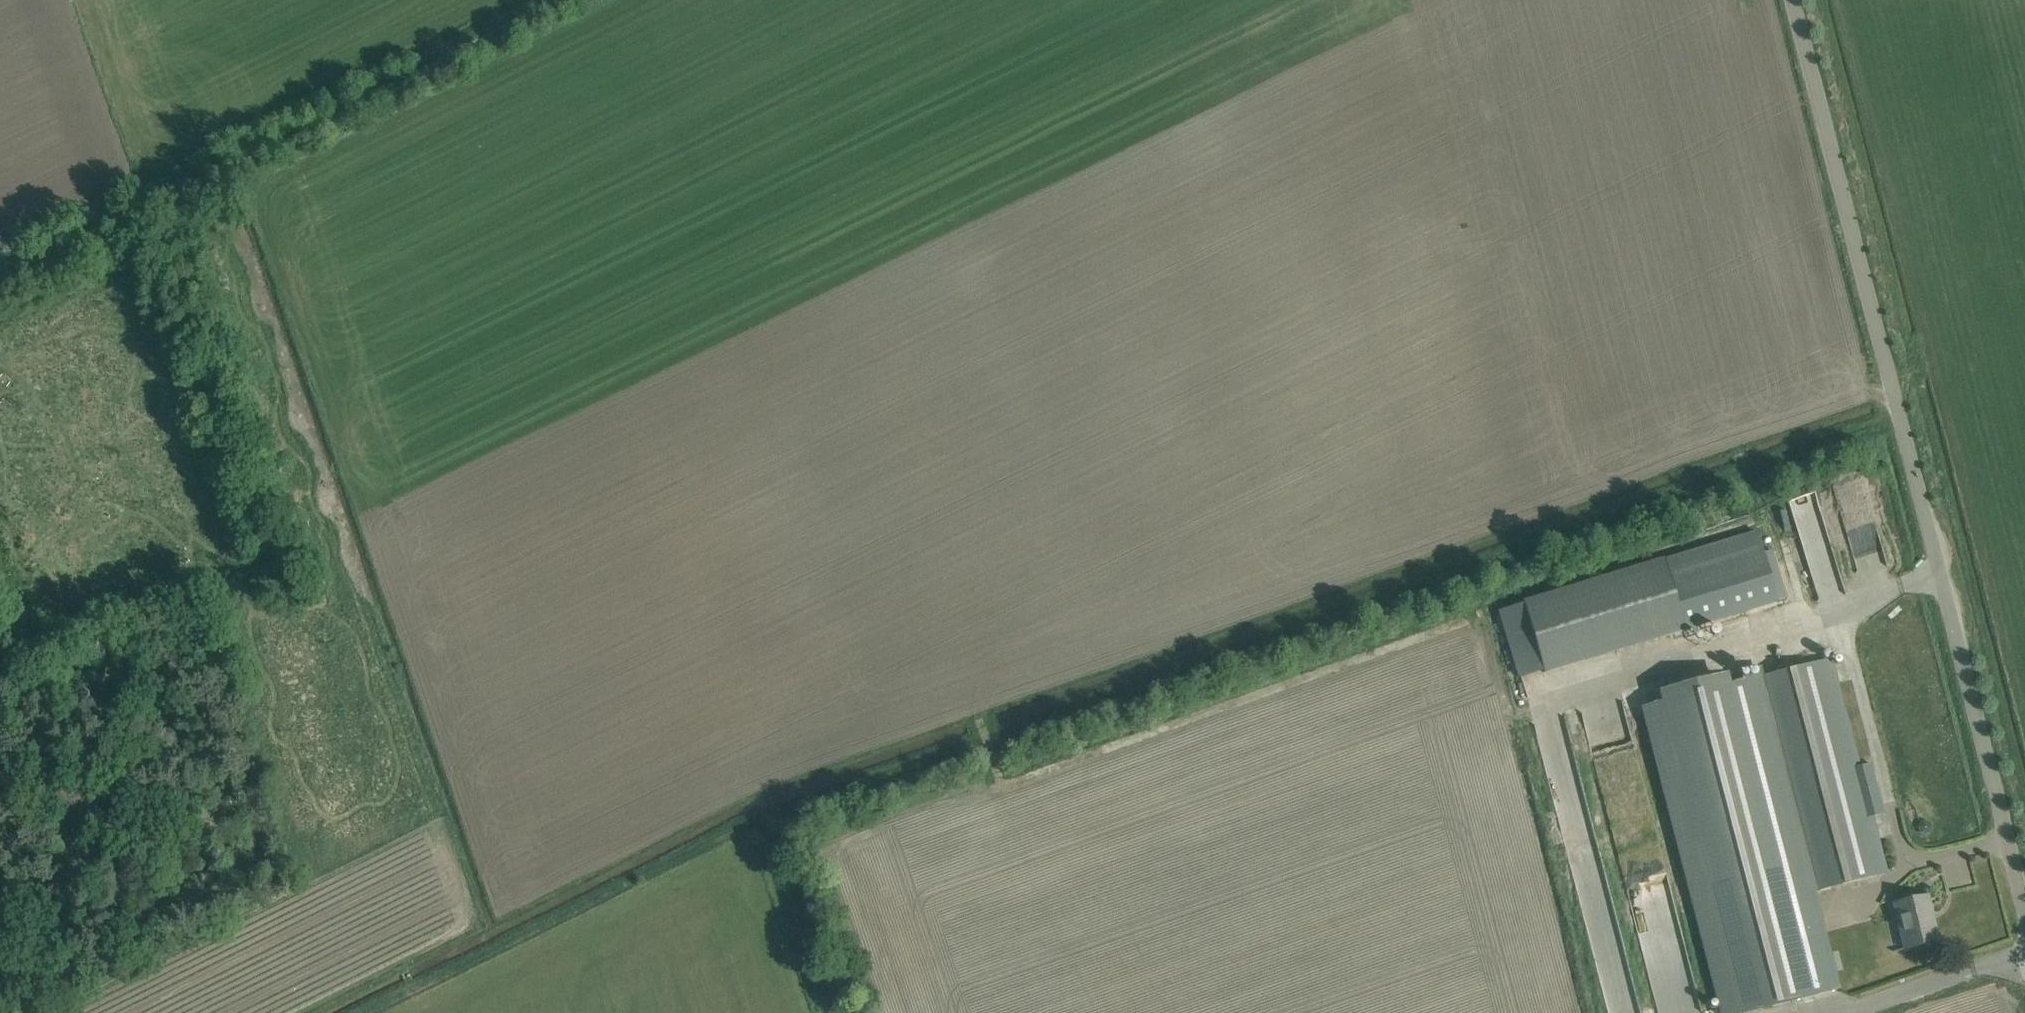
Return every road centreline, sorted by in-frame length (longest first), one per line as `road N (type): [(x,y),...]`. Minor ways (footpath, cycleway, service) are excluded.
road 1 (unclassified): [(2024,908),(1796,0)]
road 2 (track): [(564,0),(0,281)]

